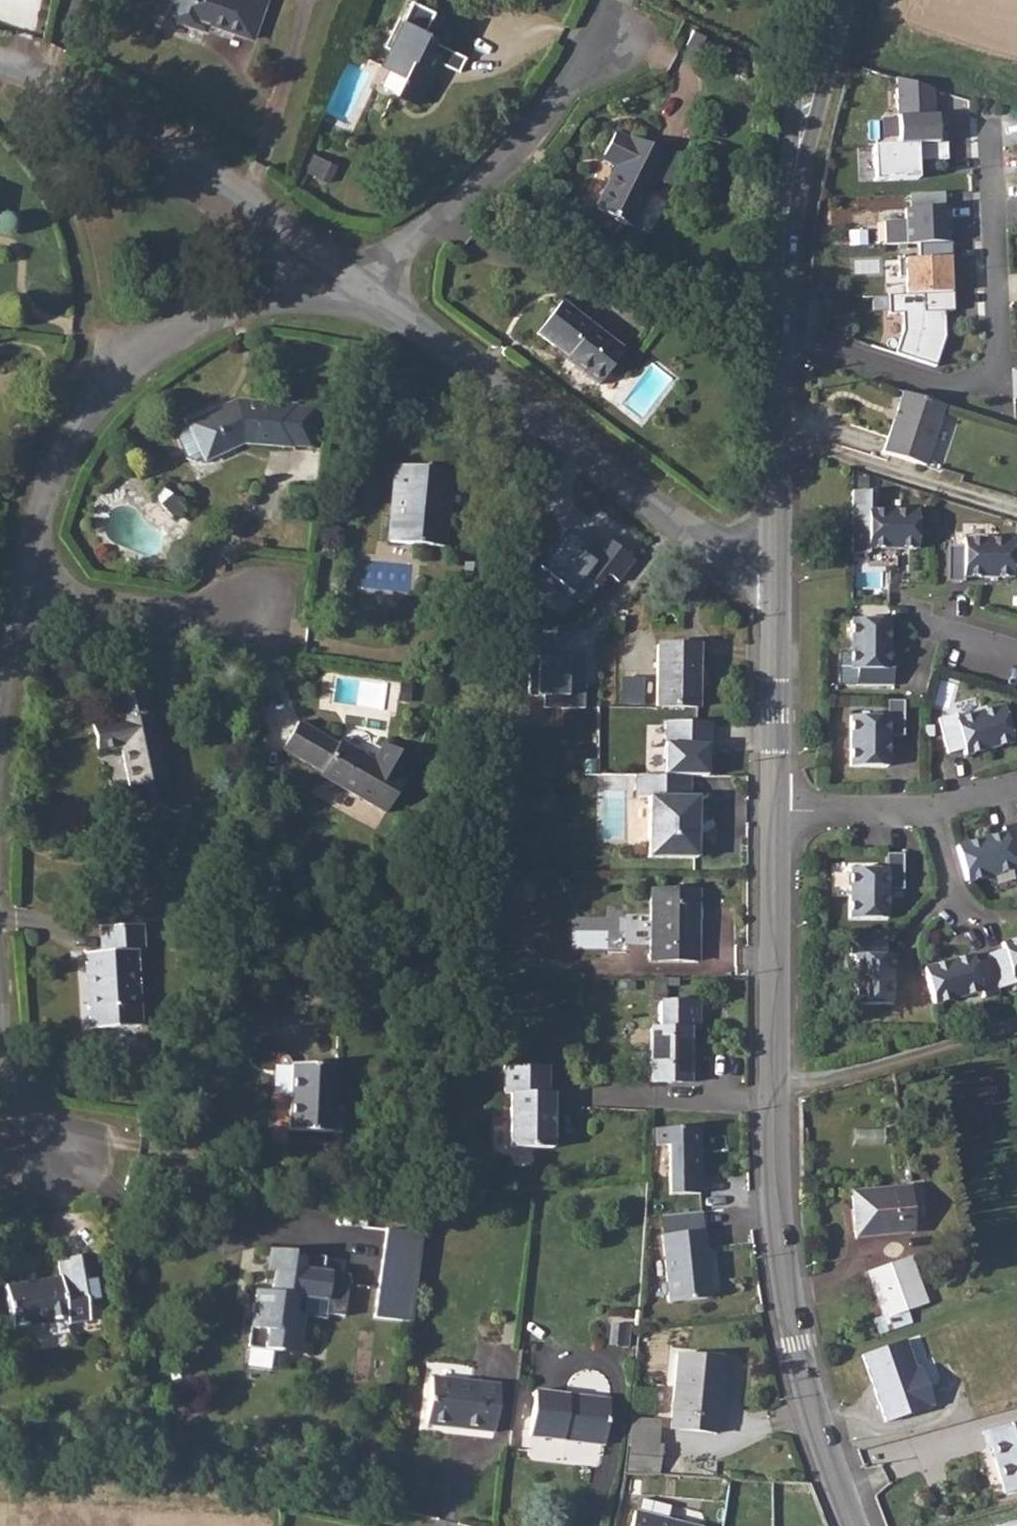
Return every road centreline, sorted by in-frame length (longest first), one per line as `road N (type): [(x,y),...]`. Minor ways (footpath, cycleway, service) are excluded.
road 1 (secondary): [(775,810),(774,1167),(783,1279),(812,1412),(853,1525)]
road 2 (residential): [(362,285),(718,555),(776,579)]
road 3 (residential): [(779,332),(987,400),(995,363),(987,122)]
road 4 (residential): [(336,267),(200,315),(100,395),(56,468),(21,594)]
road 5 (residential): [(0,65),(148,141),(336,267)]
road 6 (residential): [(362,285),(515,153),(577,75),(620,45)]
road 7 (secondary): [(837,0),(791,190),(779,332)]
road 8 (secondary): [(779,332),(776,579)]
road 9 (residential): [(21,594),(208,616),(254,602)]
road 10 (secondary): [(776,579),(775,810)]
road 11 (residential): [(775,810),(928,811)]

